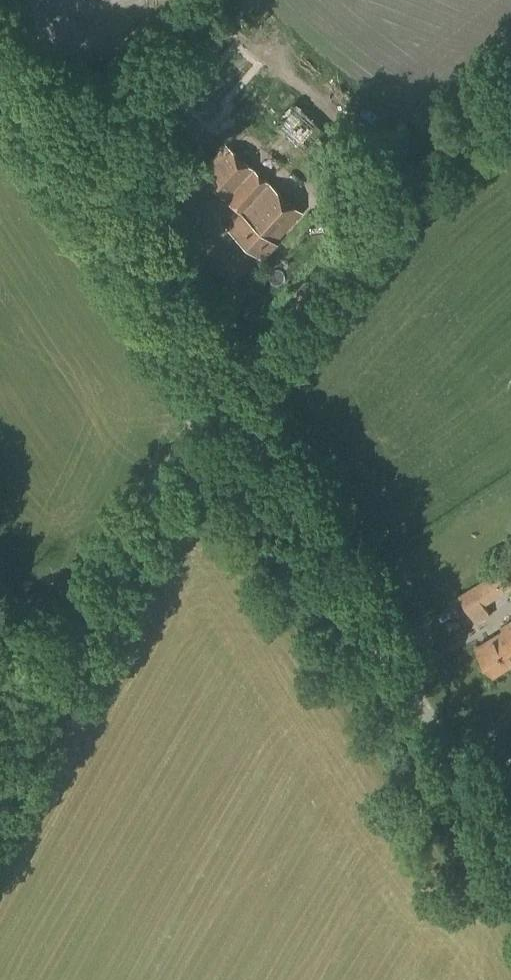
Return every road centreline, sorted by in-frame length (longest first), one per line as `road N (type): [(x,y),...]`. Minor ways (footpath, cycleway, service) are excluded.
road 1 (unclassified): [(510,864),(211,389)]
road 2 (track): [(211,389),(414,165),(510,96)]
road 3 (unclassified): [(0,745),(211,389)]
road 4 (unclassified): [(211,389),(0,73)]

